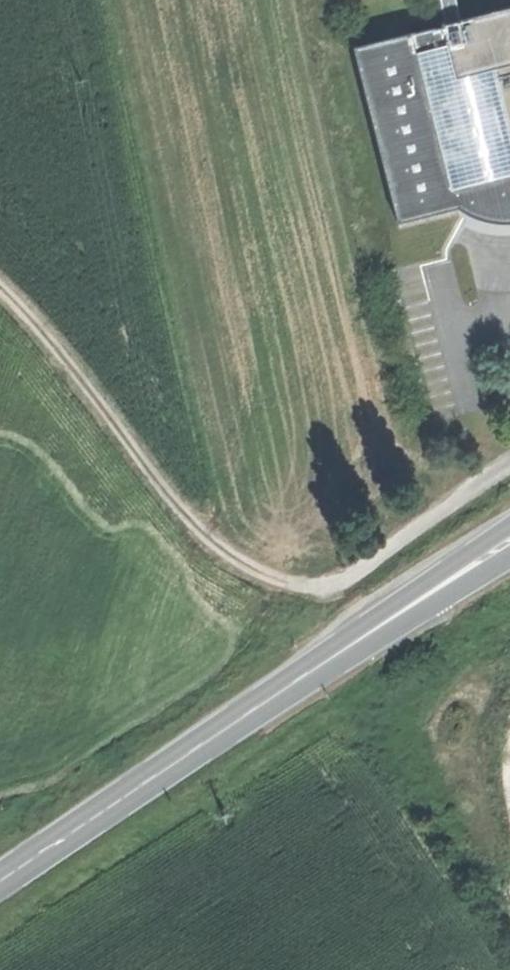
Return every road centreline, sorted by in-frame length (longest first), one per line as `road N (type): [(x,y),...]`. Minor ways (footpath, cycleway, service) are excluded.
road 1 (primary): [(509,541),(0,883)]
road 2 (track): [(357,580),(321,593),(270,581),(190,527),(0,292)]

